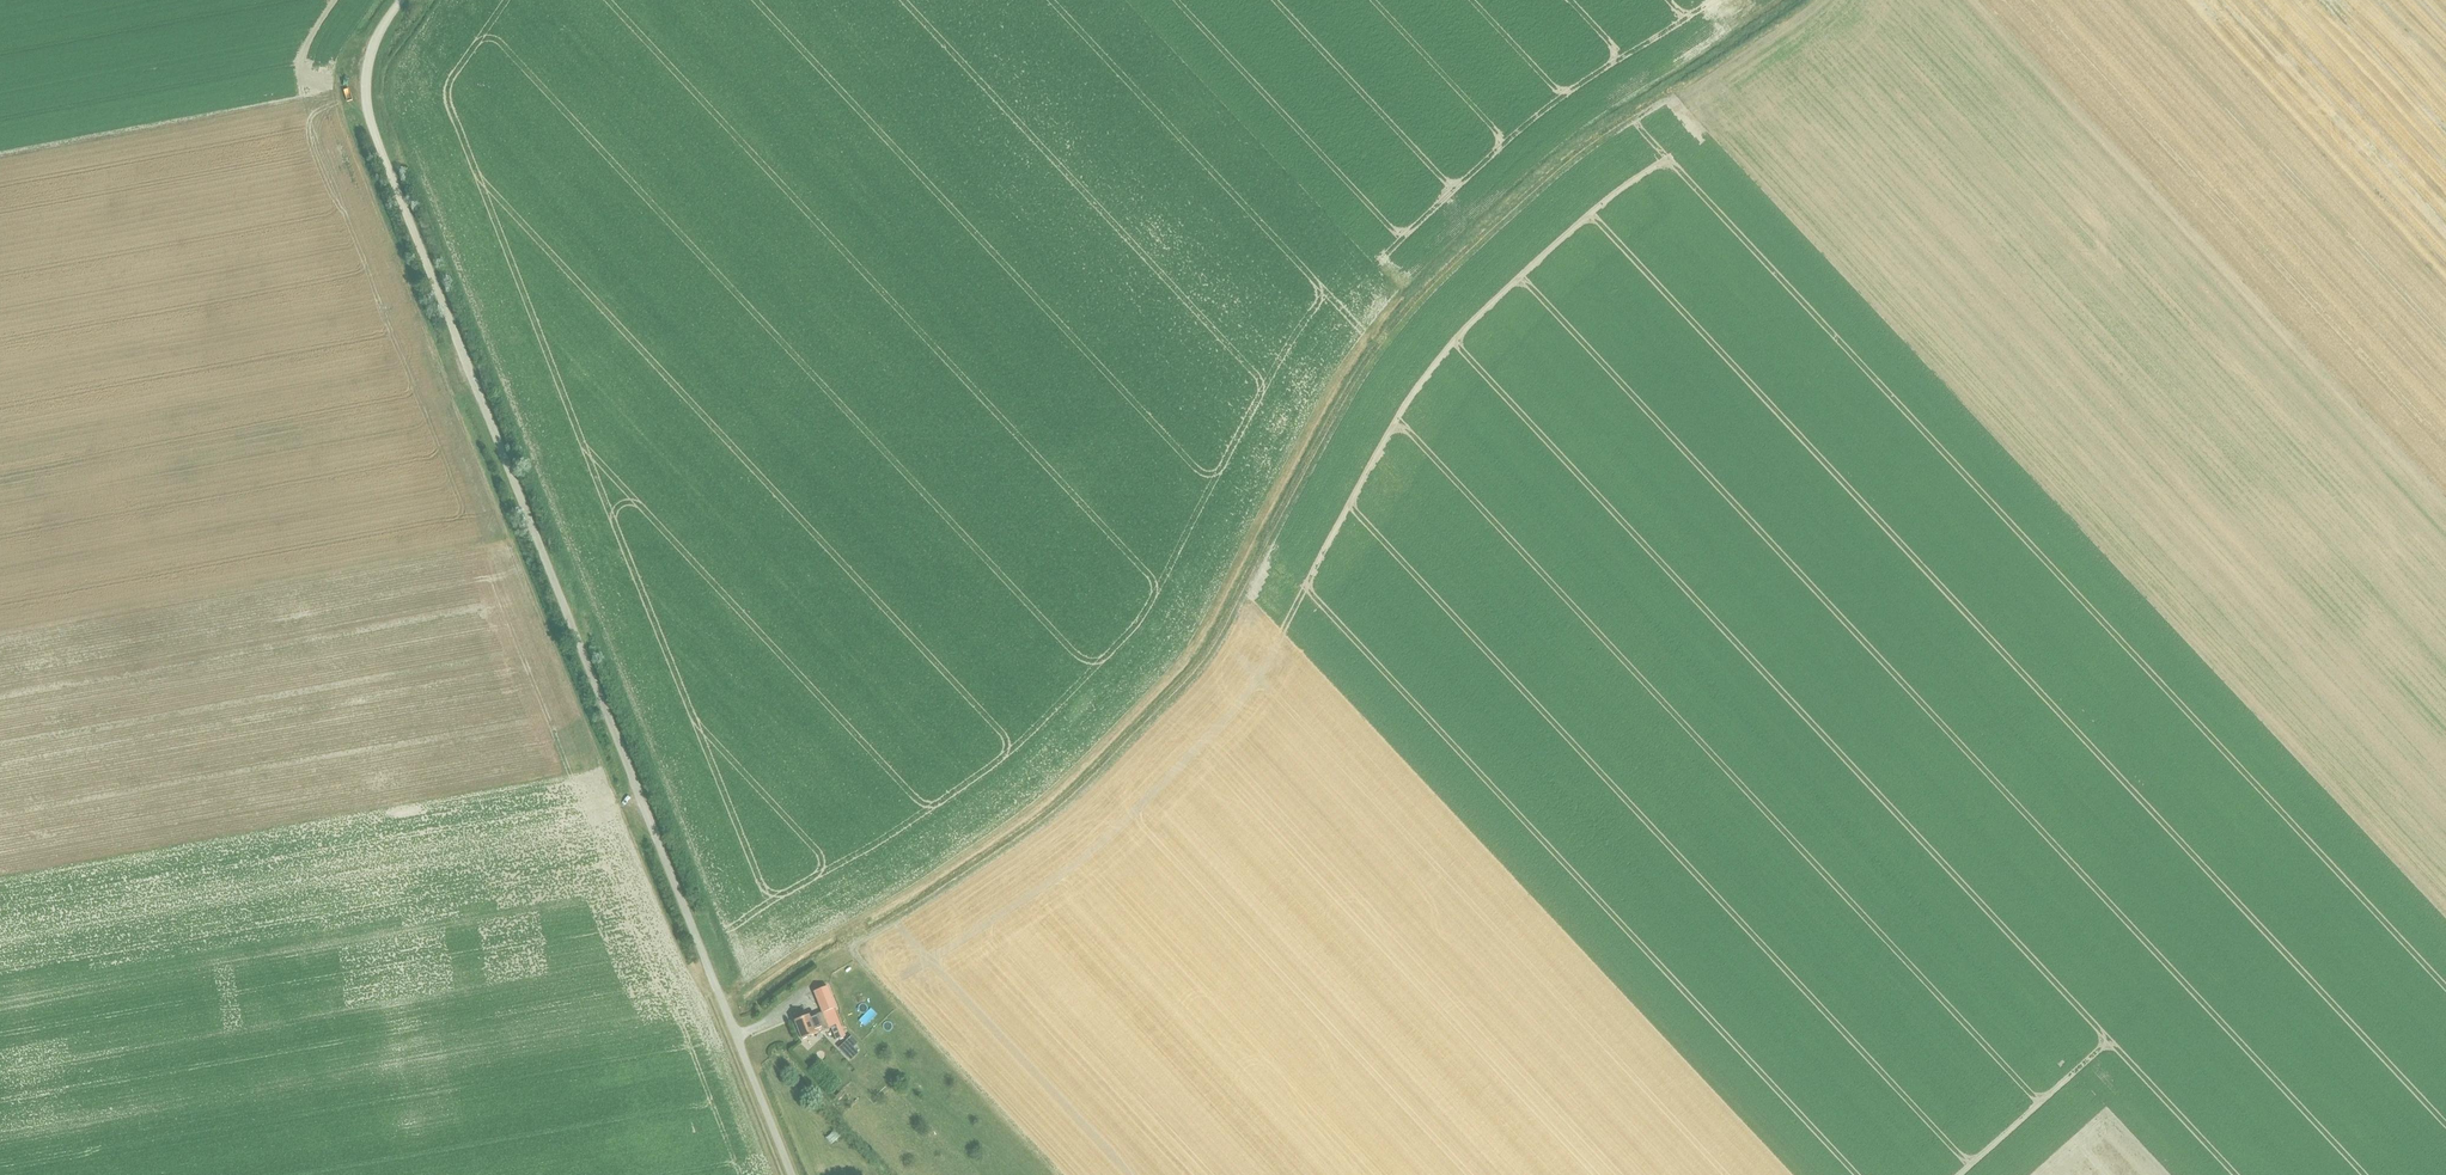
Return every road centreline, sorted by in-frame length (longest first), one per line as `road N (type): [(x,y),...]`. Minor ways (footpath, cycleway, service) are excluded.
road 1 (unclassified): [(791,1174),(376,137),(369,64),(400,0)]

